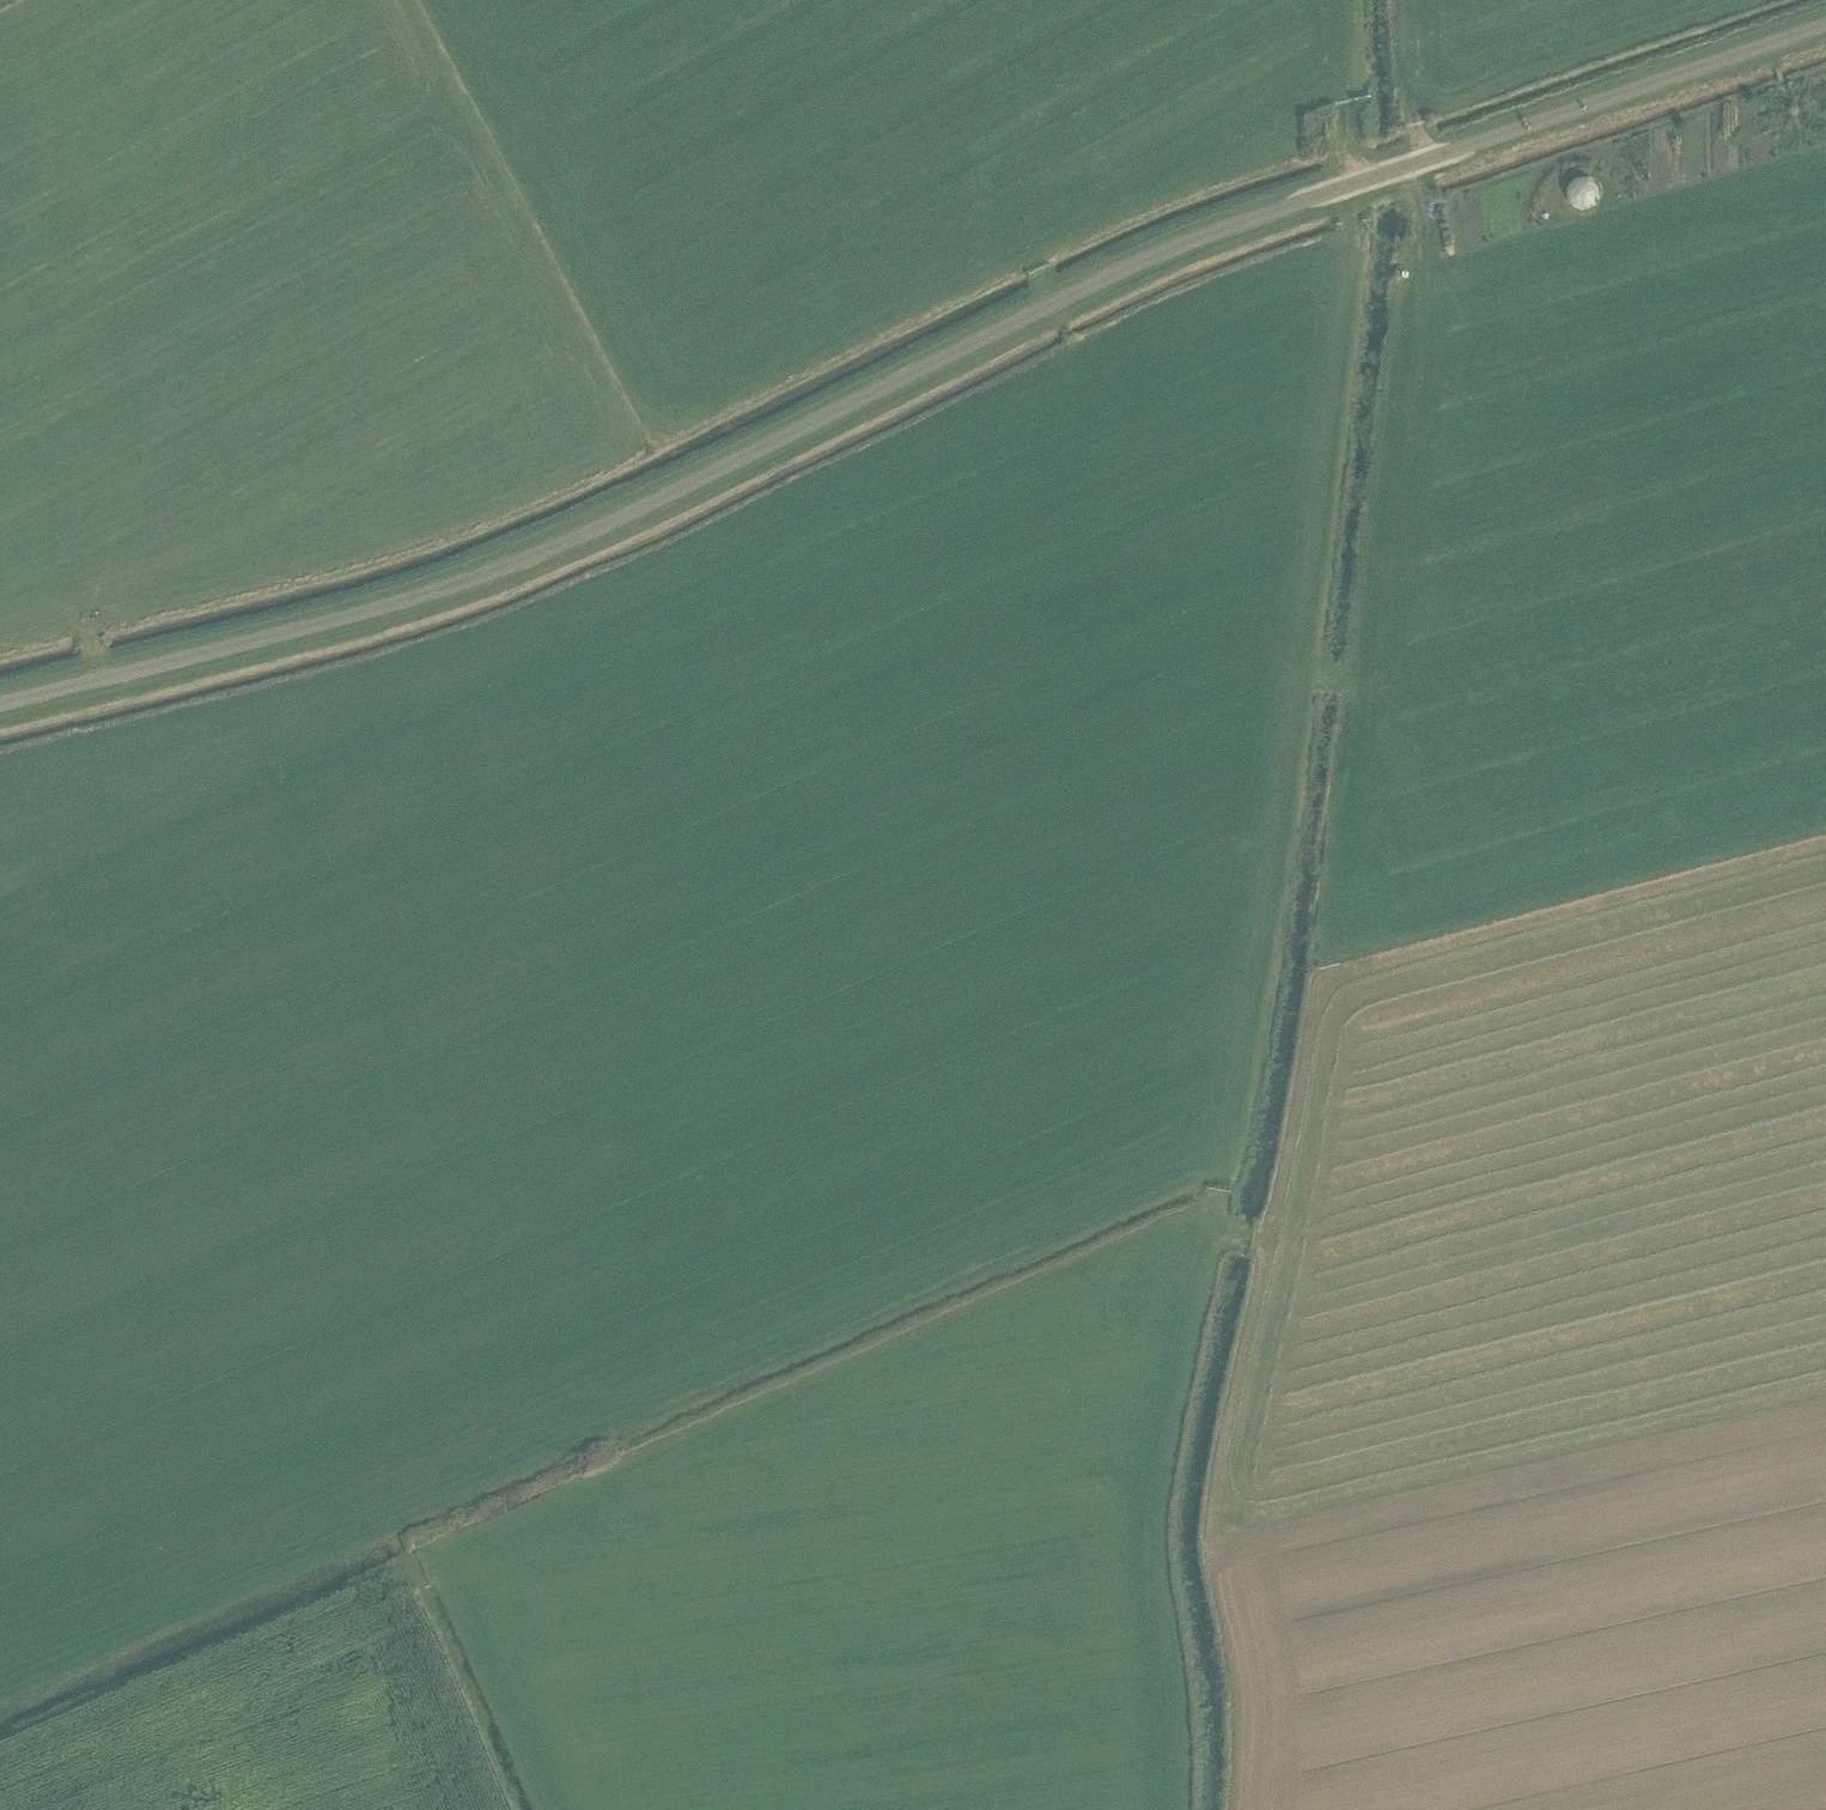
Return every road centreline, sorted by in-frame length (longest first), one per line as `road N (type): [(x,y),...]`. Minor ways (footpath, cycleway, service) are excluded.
road 1 (unclassified): [(0,703),(365,612),(516,563),(1207,235),(1825,24)]

